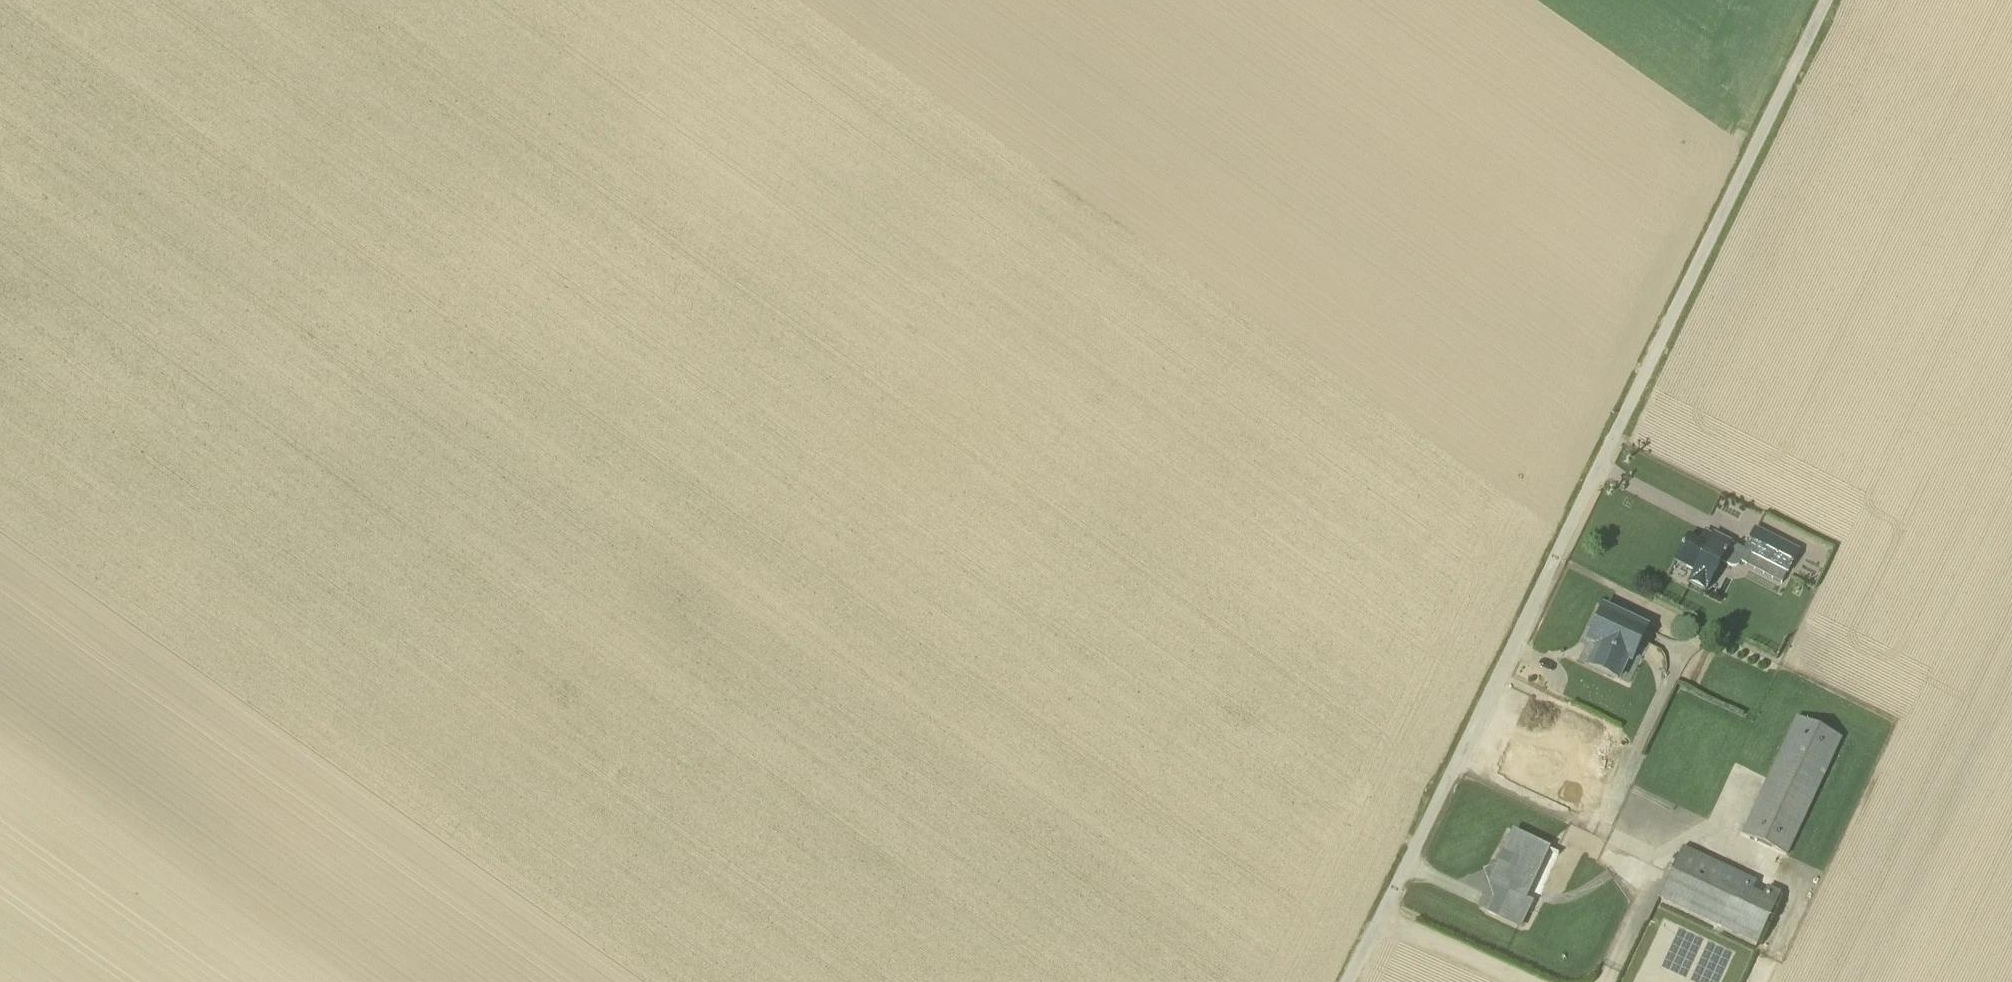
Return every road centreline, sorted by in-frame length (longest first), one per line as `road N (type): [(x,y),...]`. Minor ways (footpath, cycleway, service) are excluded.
road 1 (unclassified): [(1350,981),(1828,0)]

